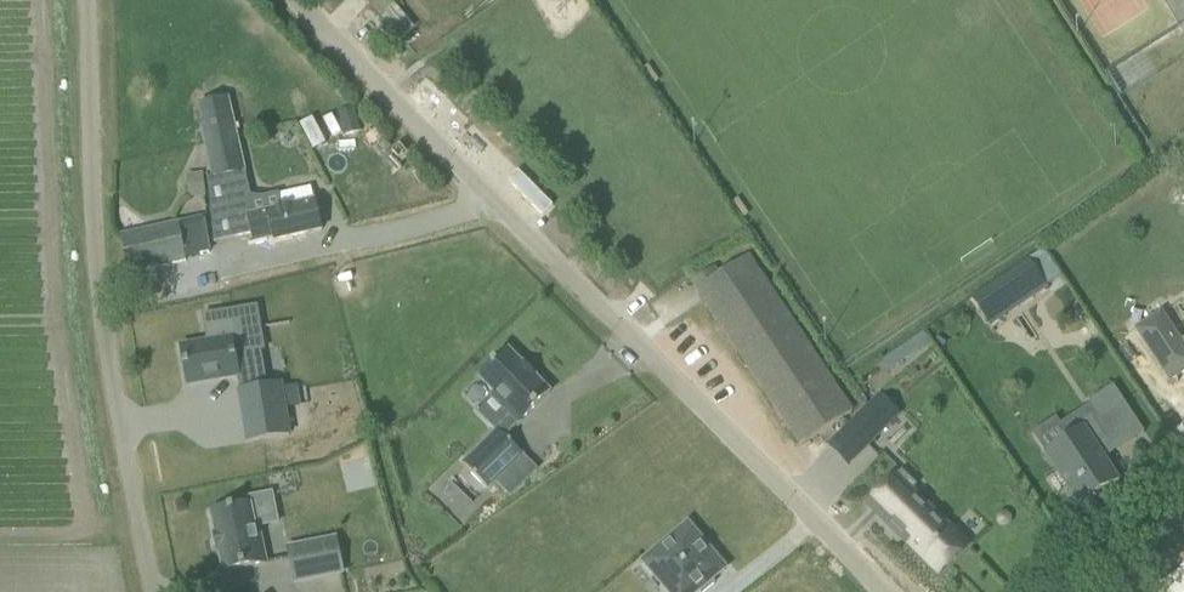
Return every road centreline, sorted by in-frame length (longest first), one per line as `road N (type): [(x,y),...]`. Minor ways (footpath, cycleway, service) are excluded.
road 1 (unclassified): [(884,591),(297,0)]
road 2 (unclassified): [(162,591),(101,272),(92,0)]
road 3 (unclassified): [(1075,591),(1183,518)]

